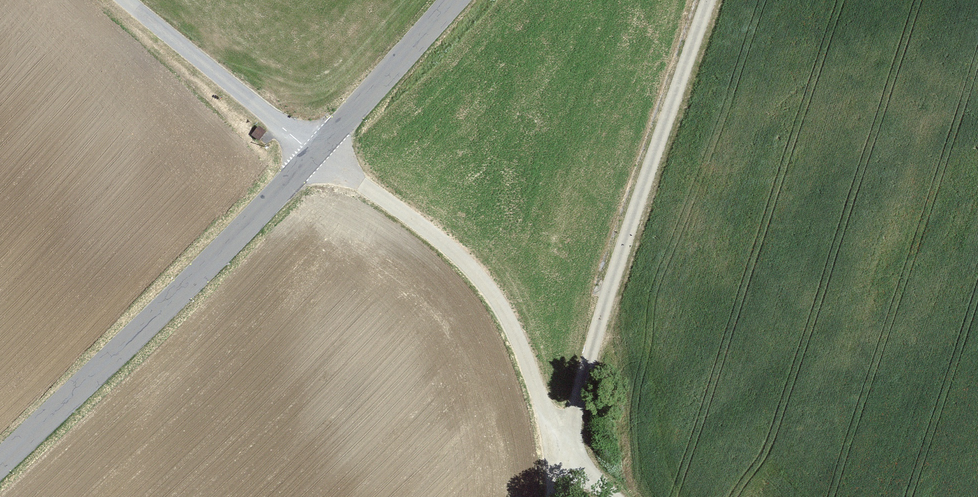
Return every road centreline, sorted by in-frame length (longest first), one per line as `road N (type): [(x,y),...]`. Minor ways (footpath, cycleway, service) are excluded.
road 1 (track): [(555,496),(543,408),(485,285),(432,235),(315,156),(121,0)]
road 2 (tertiary): [(455,0),(315,156),(0,464)]
road 3 (track): [(559,496),(564,449),(601,326),(713,0)]

